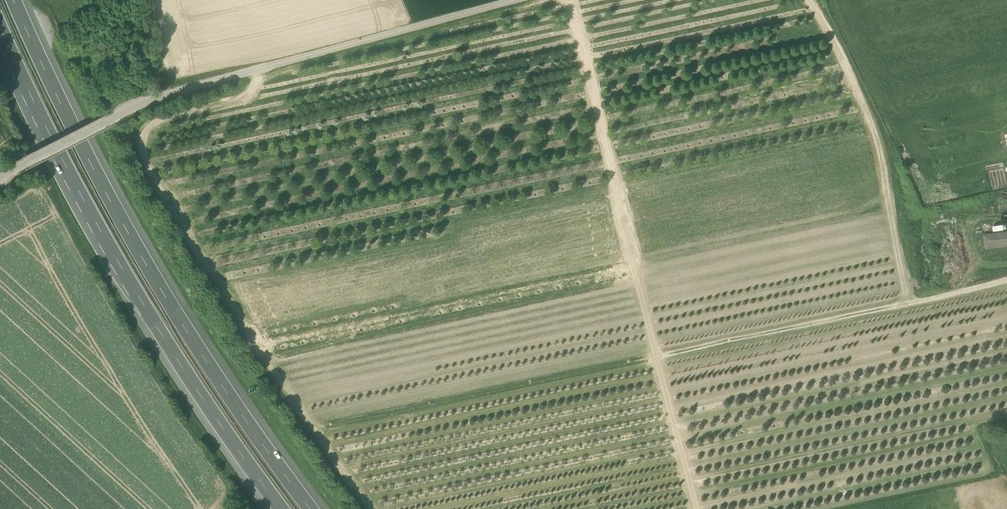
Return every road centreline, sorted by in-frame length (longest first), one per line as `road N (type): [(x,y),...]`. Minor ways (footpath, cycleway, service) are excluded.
road 1 (motorway): [(312,508),(147,267),(16,0)]
road 2 (motorway): [(0,25),(110,249),(283,508)]
road 3 (track): [(0,177),(160,96),(514,0)]

